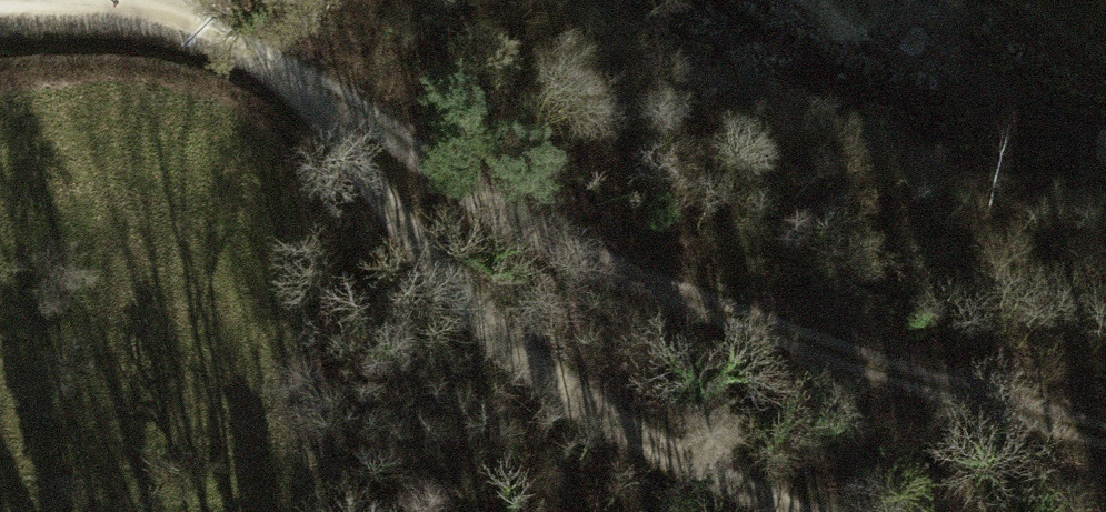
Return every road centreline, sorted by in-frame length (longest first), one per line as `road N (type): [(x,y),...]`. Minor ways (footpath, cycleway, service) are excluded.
road 1 (track): [(338,93),(558,252),(1003,427),(1105,446)]
road 2 (track): [(338,93),(429,249),(574,408),(820,511)]
road 3 (track): [(108,0),(182,20),(338,93)]

